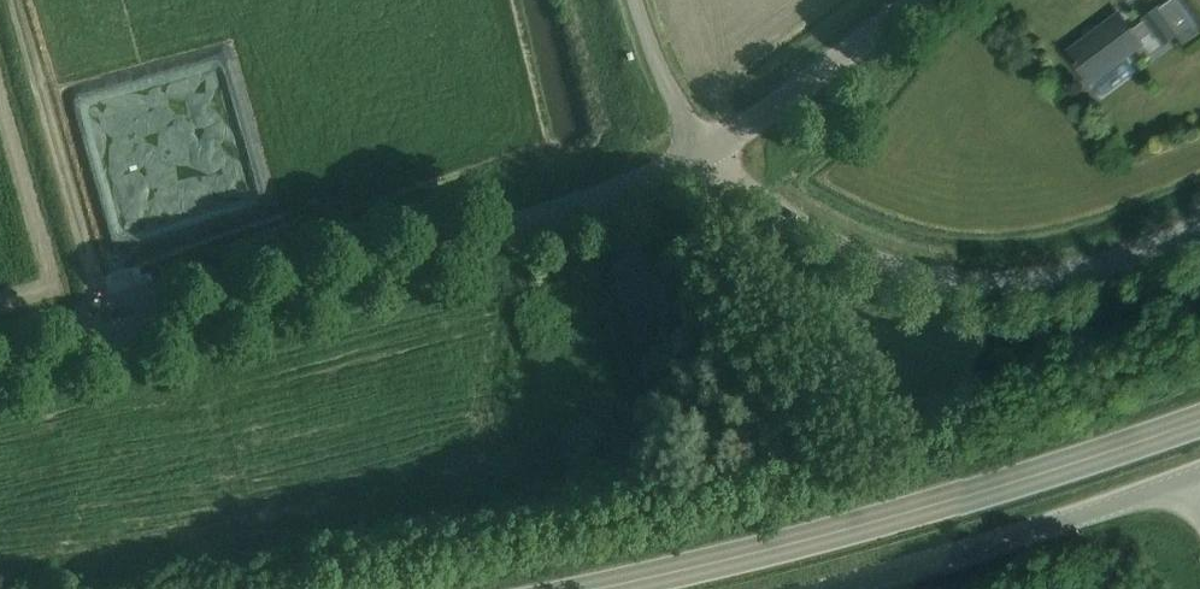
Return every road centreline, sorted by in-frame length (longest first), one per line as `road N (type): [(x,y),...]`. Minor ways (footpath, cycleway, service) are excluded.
road 1 (unclassified): [(0,368),(565,216),(707,156)]
road 2 (secondary): [(596,588),(770,552),(1199,421)]
road 3 (unclassified): [(1199,226),(1054,276),(914,272),(828,240),(707,156)]
road 4 (unclassified): [(828,588),(1192,475)]
road 5 (track): [(11,0),(109,339)]
road 6 (unclassified): [(707,156),(920,0)]
road 7 (unclassified): [(707,156),(658,58),(640,0)]

